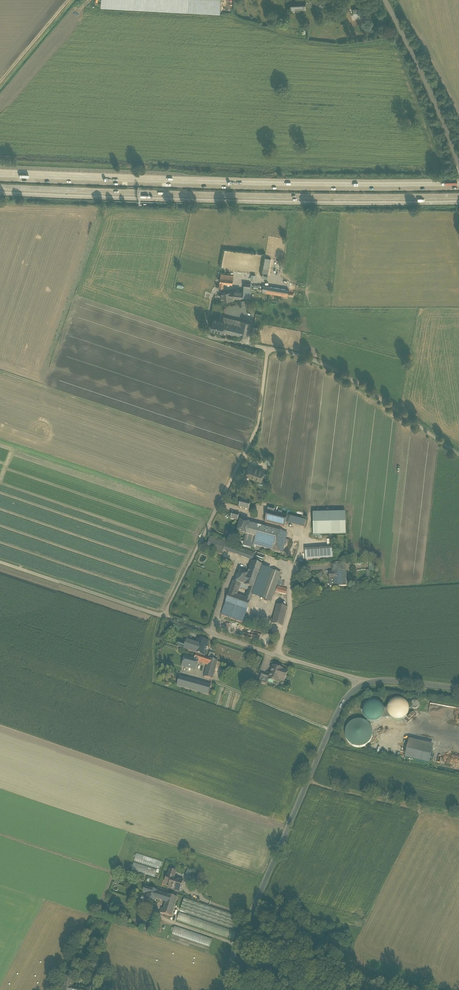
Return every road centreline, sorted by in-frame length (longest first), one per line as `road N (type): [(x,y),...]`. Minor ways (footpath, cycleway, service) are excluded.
road 1 (motorway): [(458,185),(0,176)]
road 2 (motorway): [(0,188),(458,197)]
road 3 (unclassified): [(224,989),(340,708),(366,684)]
road 4 (unclassified): [(268,348),(258,425),(165,617)]
road 5 (track): [(244,454),(0,372)]
road 6 (residential): [(458,455),(335,369),(268,348)]
road 7 (unclassified): [(165,617),(366,684)]
road 8 (unclassified): [(165,617),(0,561)]
road 9 (unclassified): [(458,158),(386,0)]

